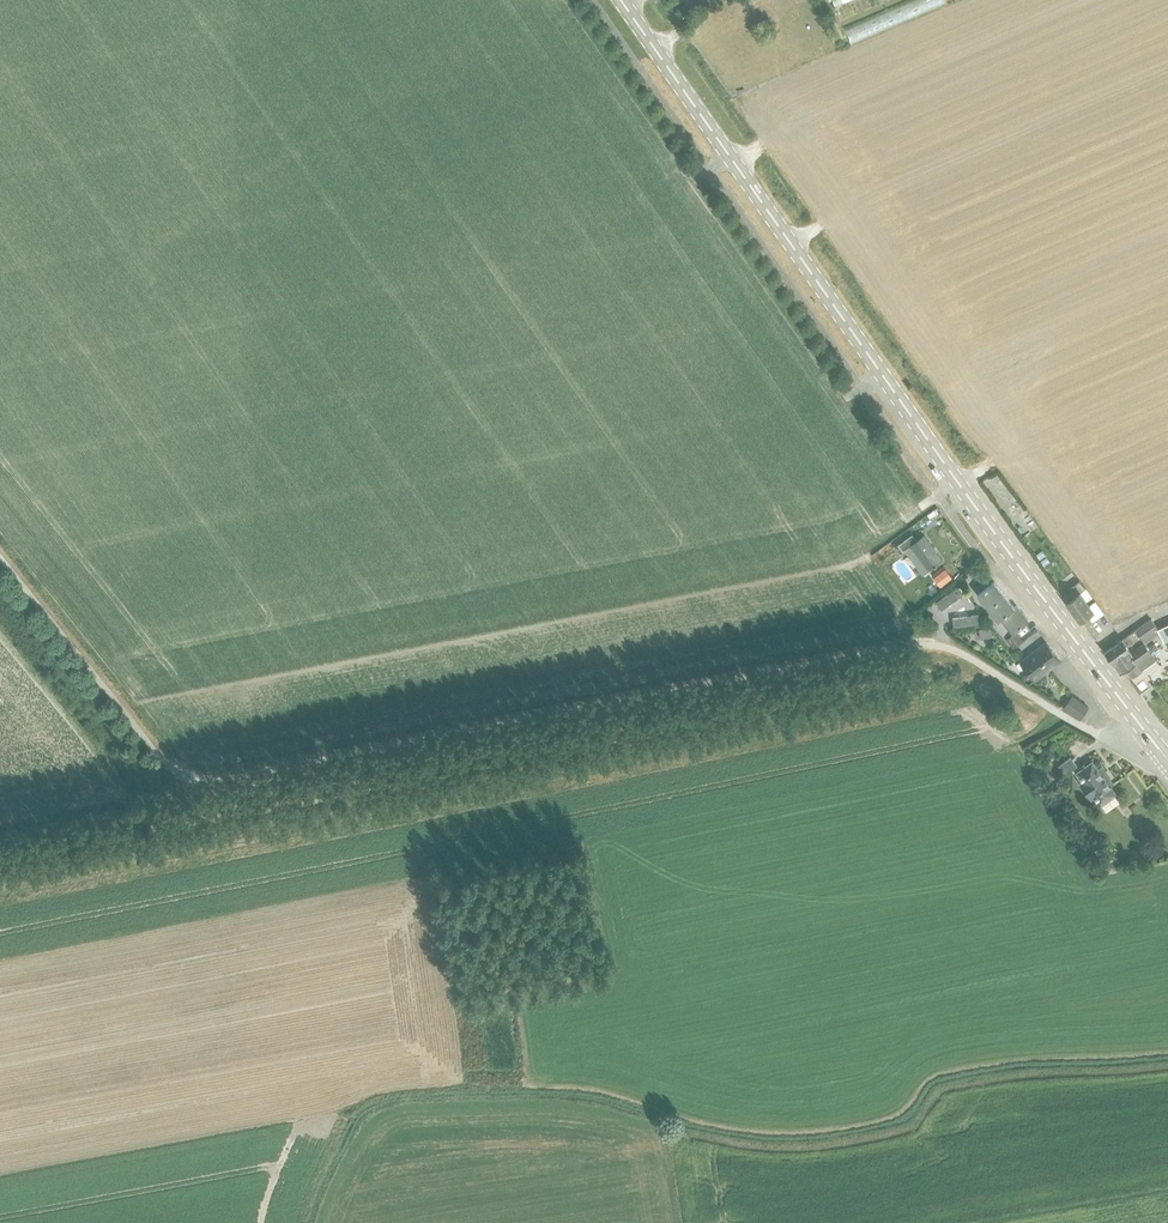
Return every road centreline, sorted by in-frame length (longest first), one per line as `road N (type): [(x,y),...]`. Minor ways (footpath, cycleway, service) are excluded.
road 1 (unclassified): [(1167,770),(1142,763),(929,644),(187,781),(0,561)]
road 2 (secondary): [(1167,761),(980,516),(620,0)]

